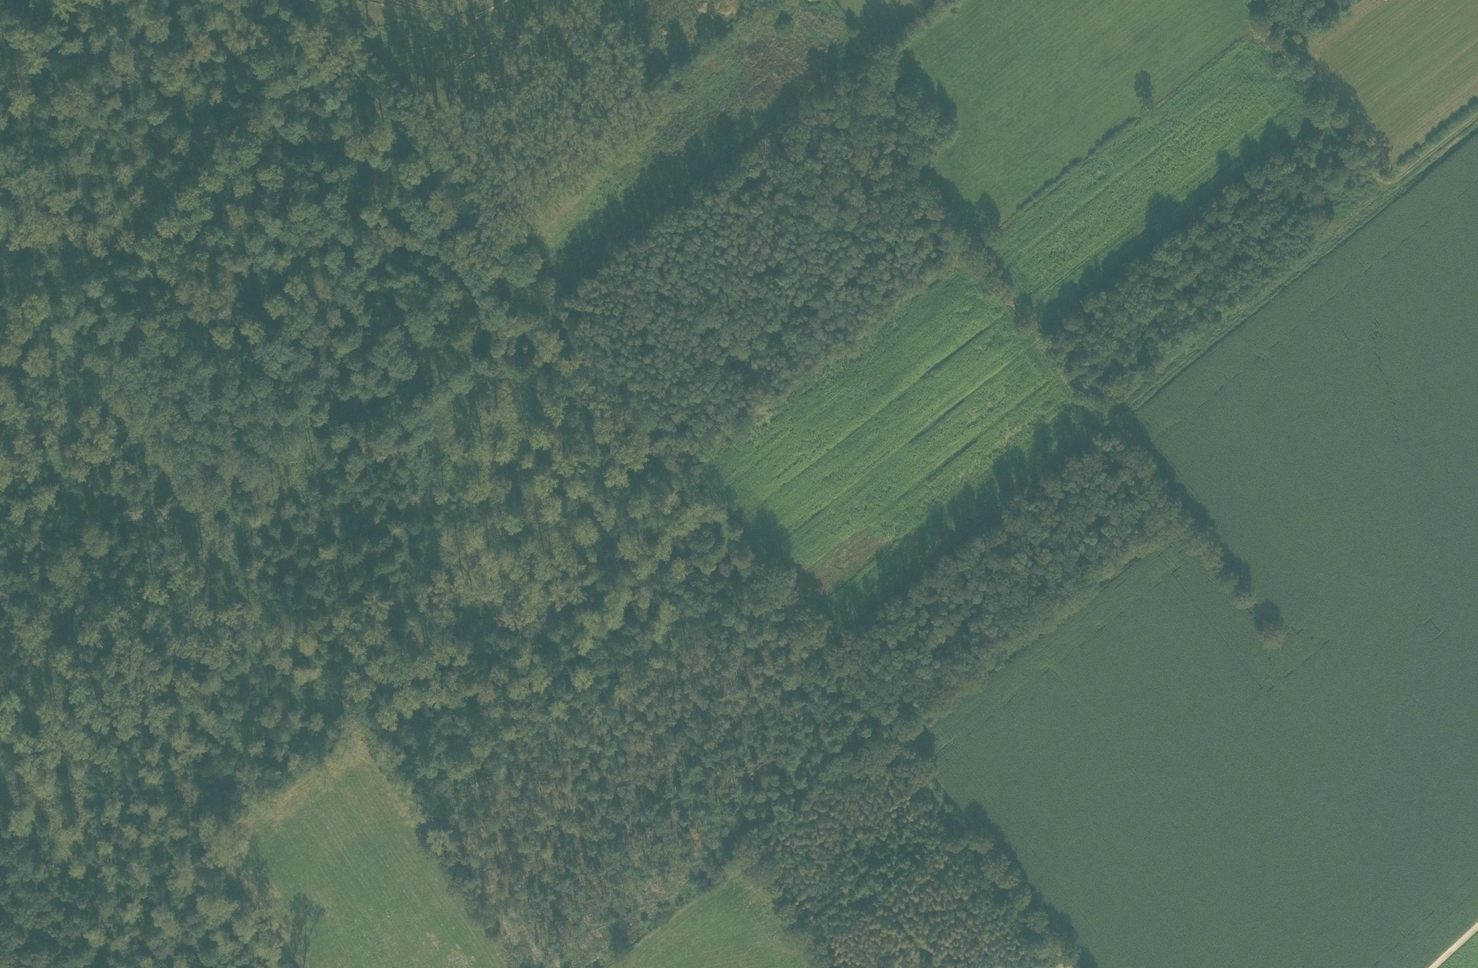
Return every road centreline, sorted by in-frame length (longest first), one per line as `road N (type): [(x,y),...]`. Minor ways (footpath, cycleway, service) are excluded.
road 1 (track): [(304,0),(1067,967)]
road 2 (track): [(1477,112),(1386,183),(1264,31)]

